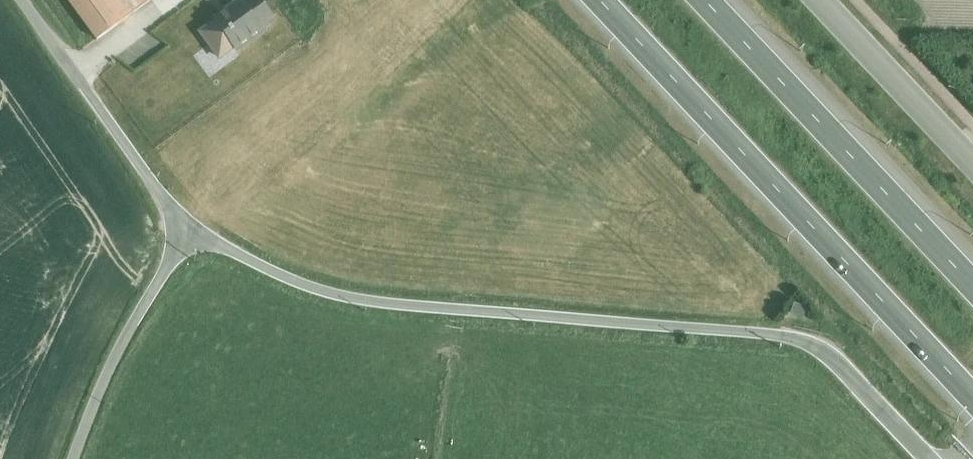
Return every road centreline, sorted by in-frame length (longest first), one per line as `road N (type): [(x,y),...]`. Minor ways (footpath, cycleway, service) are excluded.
road 1 (unclassified): [(931,458),(807,339),(368,299),(312,286),(184,232)]
road 2 (trunk): [(600,0),(972,396)]
road 3 (trunk): [(972,282),(706,0)]
road 4 (unclassified): [(184,232),(21,0)]
road 5 (unclassified): [(73,458),(125,336),(184,232)]
road 6 (unclassified): [(972,162),(821,0)]

